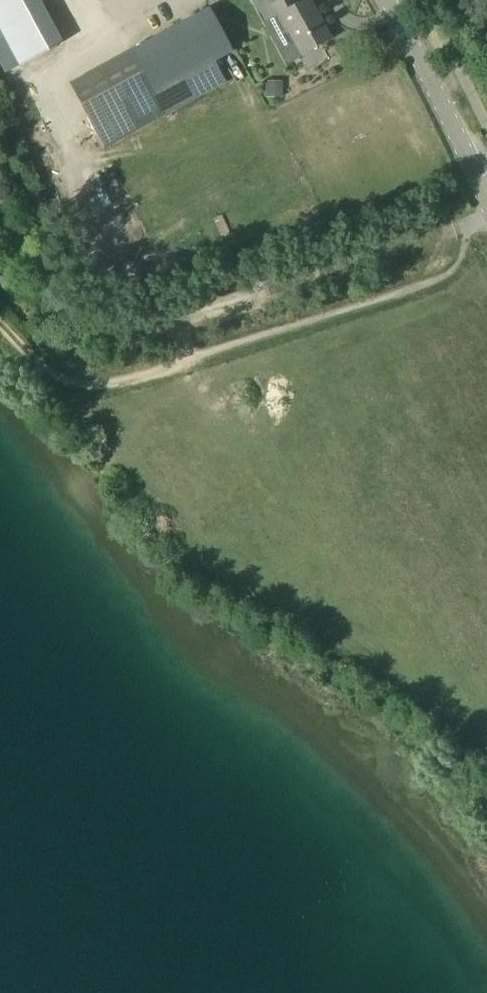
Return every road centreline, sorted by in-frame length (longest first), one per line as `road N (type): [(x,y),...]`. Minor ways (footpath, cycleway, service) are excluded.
road 1 (track): [(486,206),(446,275),(129,380),(64,377),(0,315)]
road 2 (tertiary): [(486,197),(389,0)]

